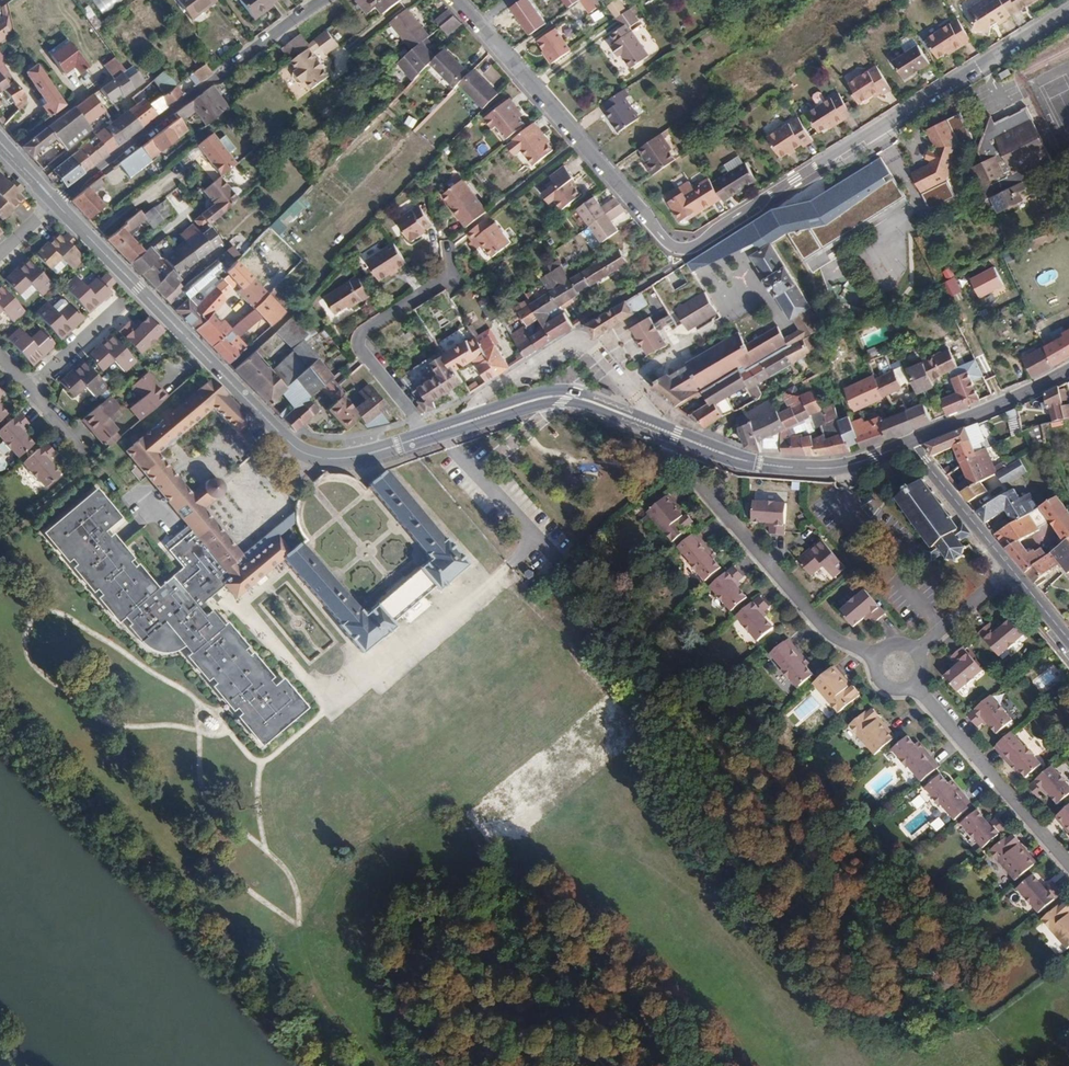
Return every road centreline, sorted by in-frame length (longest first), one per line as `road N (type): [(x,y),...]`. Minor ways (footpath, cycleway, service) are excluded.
road 1 (tertiary): [(910,444),(843,467),(765,465),(564,395),(370,453),(321,456),(286,438),(55,203)]
road 2 (residential): [(456,0),(665,240),(684,250),(1068,12)]
road 3 (residential): [(55,203),(324,0)]
road 4 (residential): [(899,666),(829,634),(702,487)]
road 5 (residential): [(1068,866),(899,666)]
road 6 (tertiary): [(1068,369),(910,444)]
road 7 (residential): [(910,444),(1012,570)]
road 8 (residential): [(899,666),(1012,570)]
road 9 (residential): [(26,395),(123,304)]

